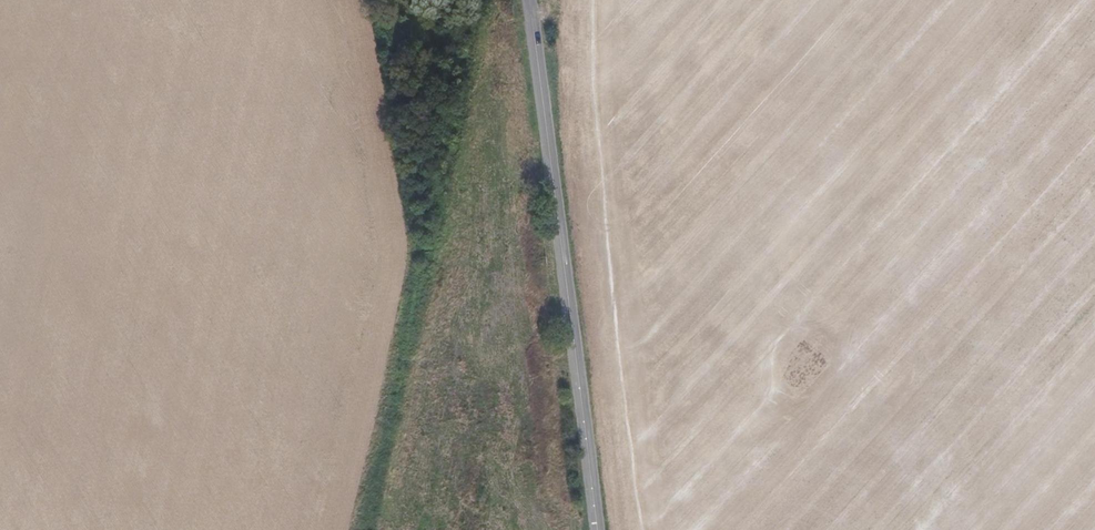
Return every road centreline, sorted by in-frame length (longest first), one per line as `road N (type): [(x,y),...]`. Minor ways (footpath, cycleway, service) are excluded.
road 1 (unclassified): [(530,0),(571,254),(599,529)]

